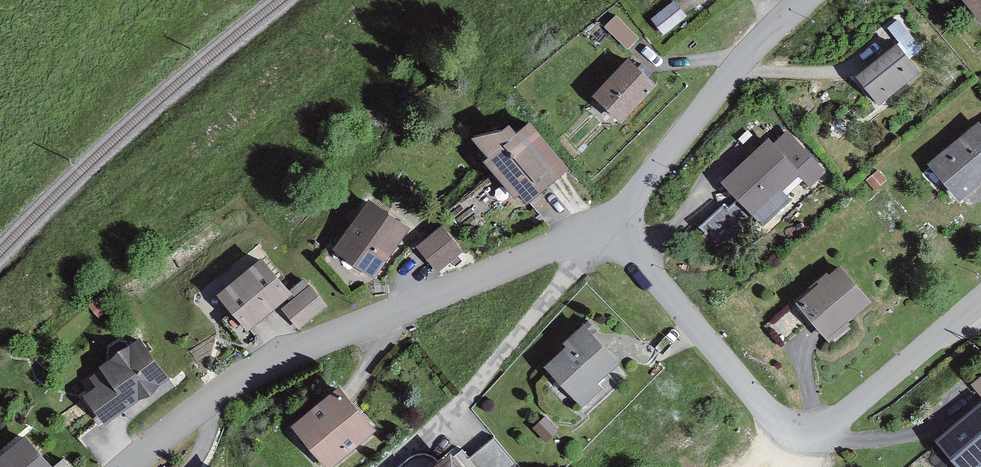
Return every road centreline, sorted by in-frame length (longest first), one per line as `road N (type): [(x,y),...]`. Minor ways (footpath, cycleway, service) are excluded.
road 1 (residential): [(609,224),(280,356),(126,466)]
road 2 (residential): [(609,224),(787,427),(827,426),(980,298)]
road 3 (residential): [(609,224),(465,397),(385,466)]
road 4 (residential): [(803,0),(745,57),(609,224)]

